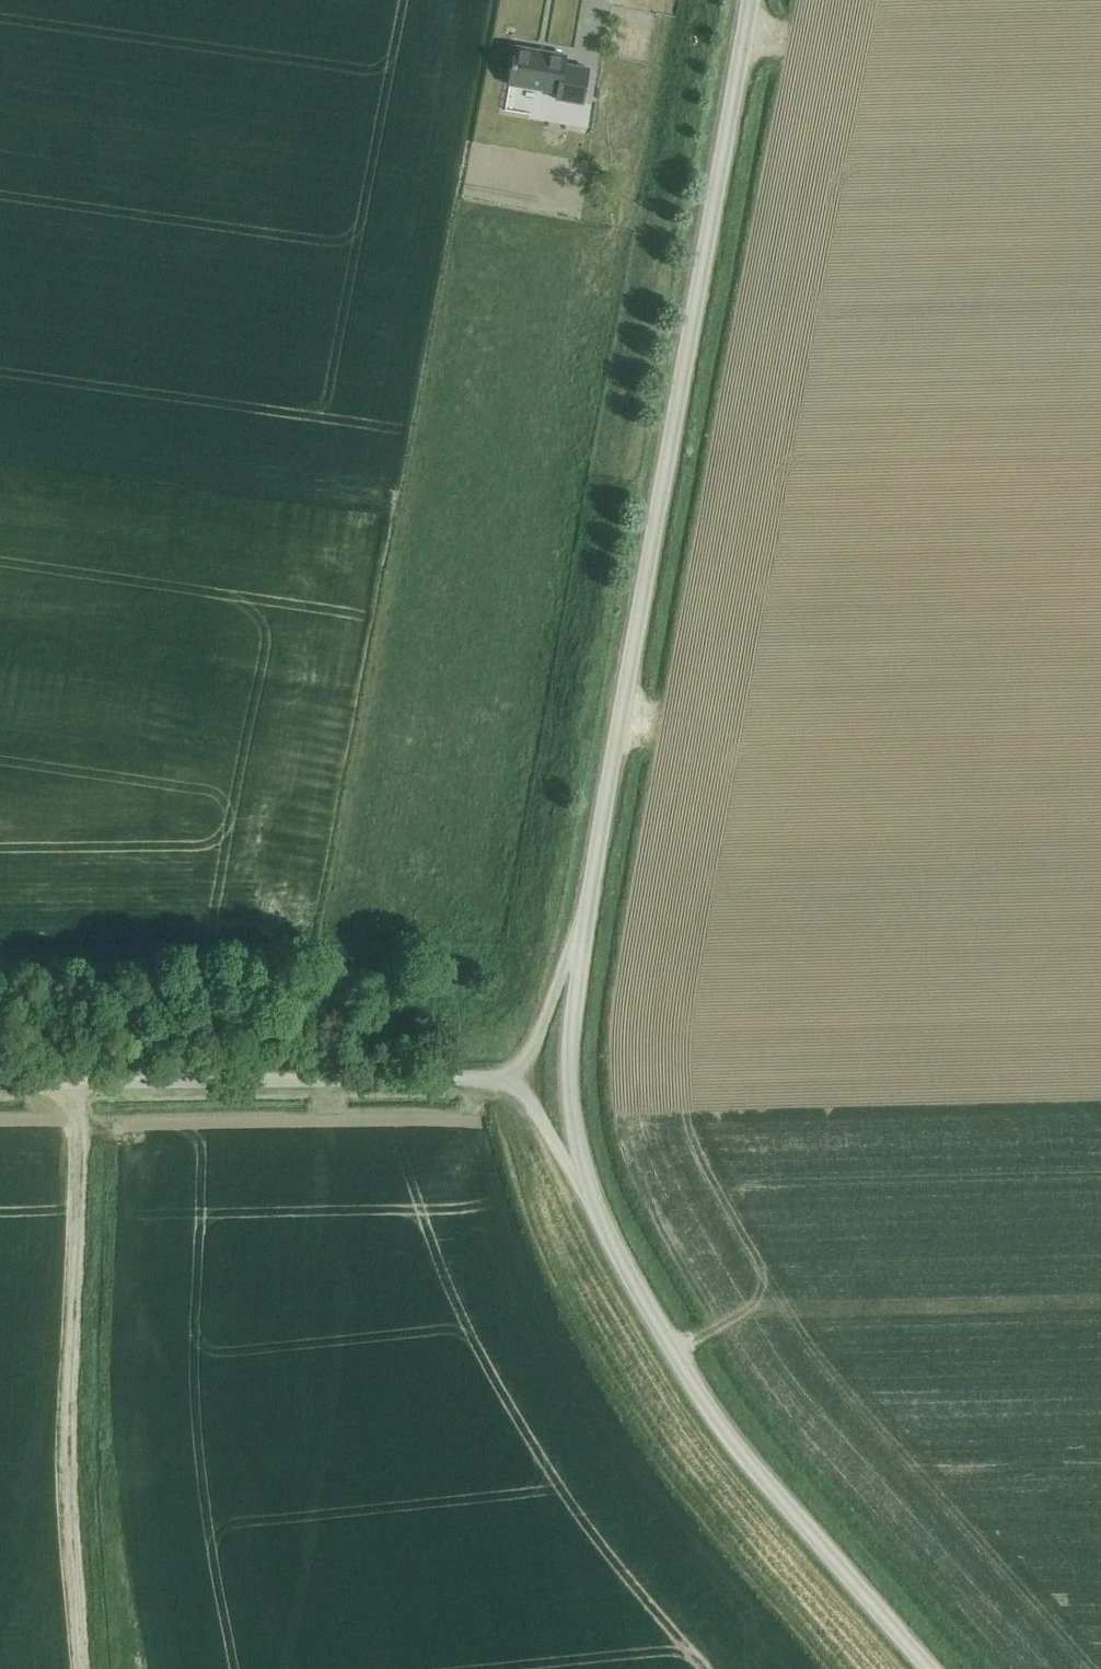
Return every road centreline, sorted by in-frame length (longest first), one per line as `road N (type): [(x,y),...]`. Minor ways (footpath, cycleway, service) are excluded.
road 1 (unclassified): [(579,948),(752,0)]
road 2 (unclassified): [(930,1668),(730,1438),(657,1325),(580,1180)]
road 3 (unclassified): [(0,1083),(505,1082)]
road 4 (unclassified): [(580,1180),(572,1074),(579,948)]
road 5 (unclassified): [(505,1082),(537,1041),(579,948)]
road 6 (unclassified): [(580,1180),(540,1116),(505,1082)]

